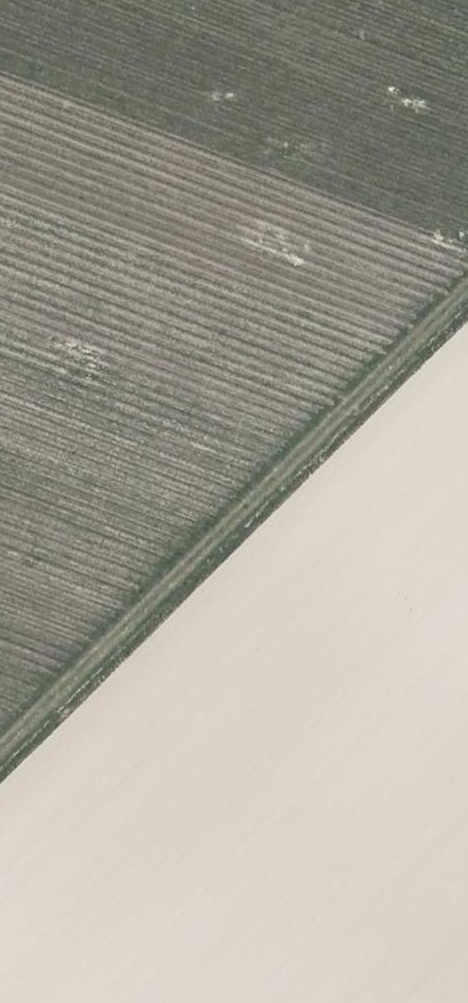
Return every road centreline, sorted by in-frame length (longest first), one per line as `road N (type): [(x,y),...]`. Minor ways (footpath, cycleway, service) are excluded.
road 1 (track): [(467,285),(0,746)]

